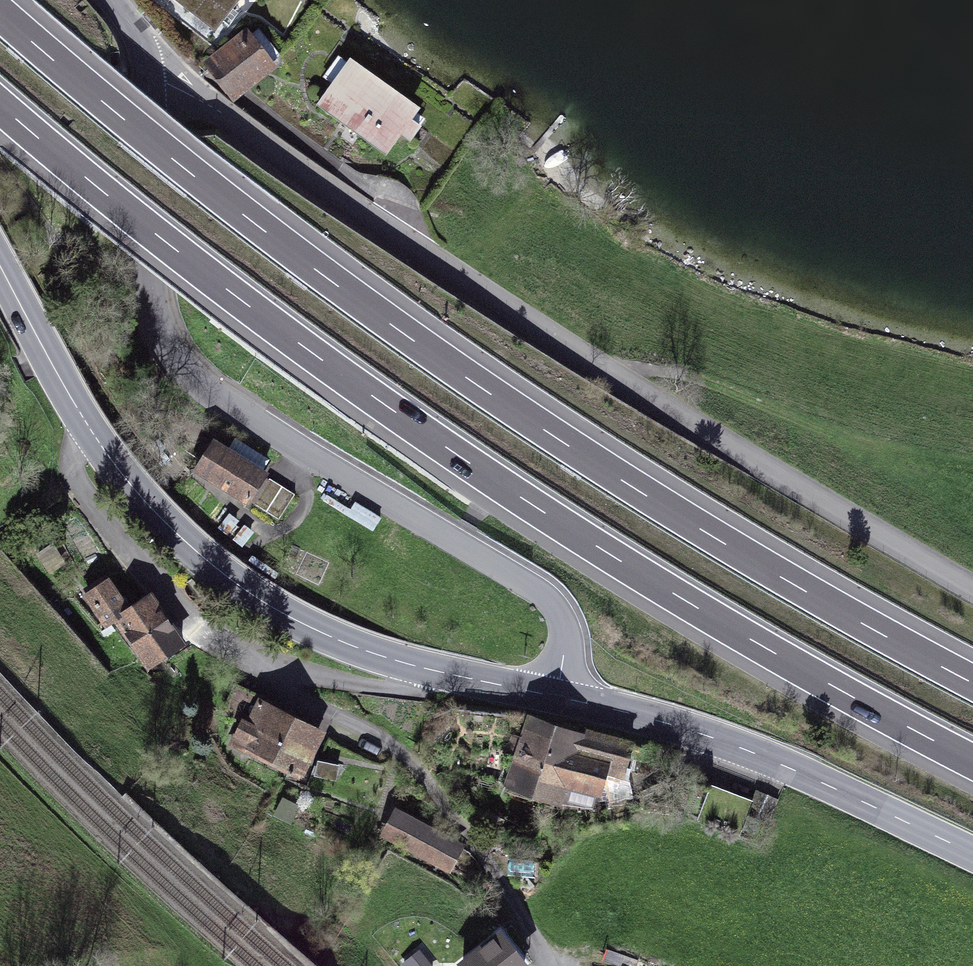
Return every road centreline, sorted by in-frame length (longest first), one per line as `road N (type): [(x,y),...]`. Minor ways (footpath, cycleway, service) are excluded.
road 1 (motorway): [(972,681),(801,588),(556,437),(297,255),(0,12)]
road 2 (motorway): [(0,104),(174,249),(456,455),(716,621),(972,763)]
road 3 (unclassified): [(972,589),(502,305),(201,99),(148,80)]
road 4 (residential): [(148,80),(151,272),(166,343),(228,404),(314,466),(507,570),(559,607),(560,696)]
road 5 (primary): [(560,696),(344,644),(236,586),(142,504),(92,434),(0,269)]
road 6 (primary): [(560,696),(772,757),(972,853)]

